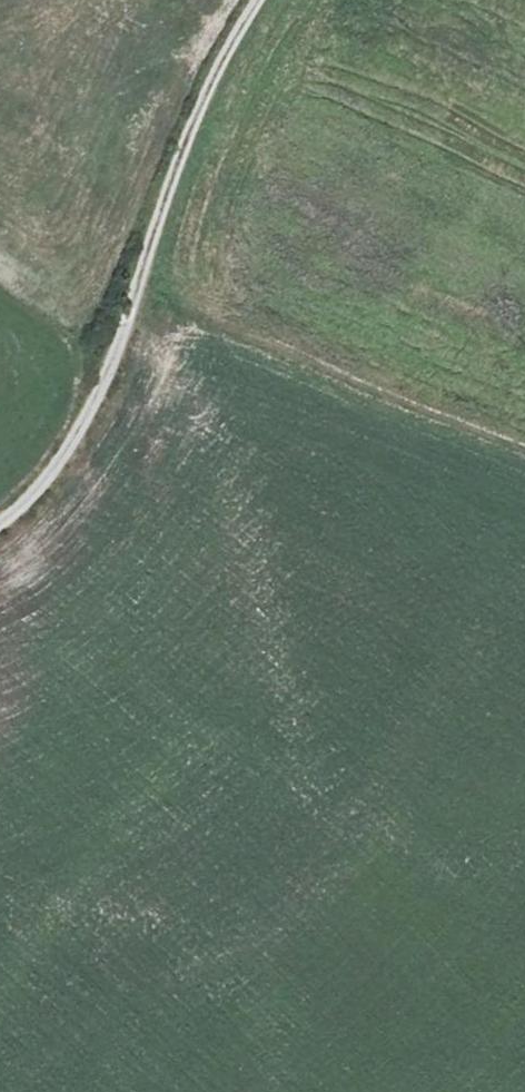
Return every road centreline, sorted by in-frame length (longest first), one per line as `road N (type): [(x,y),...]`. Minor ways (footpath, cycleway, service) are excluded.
road 1 (track): [(0,520),(64,467),(232,43),(259,0)]

